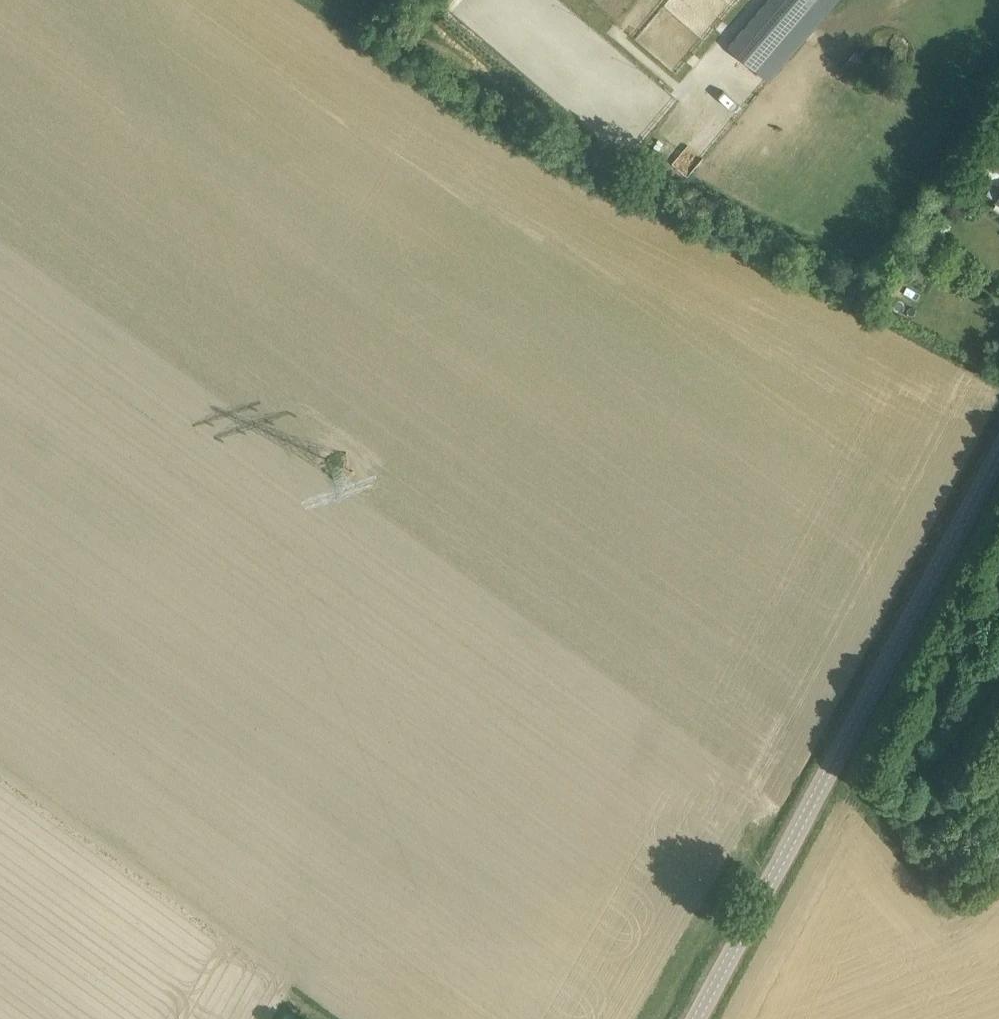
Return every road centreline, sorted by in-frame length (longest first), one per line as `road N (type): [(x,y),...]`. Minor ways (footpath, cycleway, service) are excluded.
road 1 (unclassified): [(698,1018),(998,466)]

